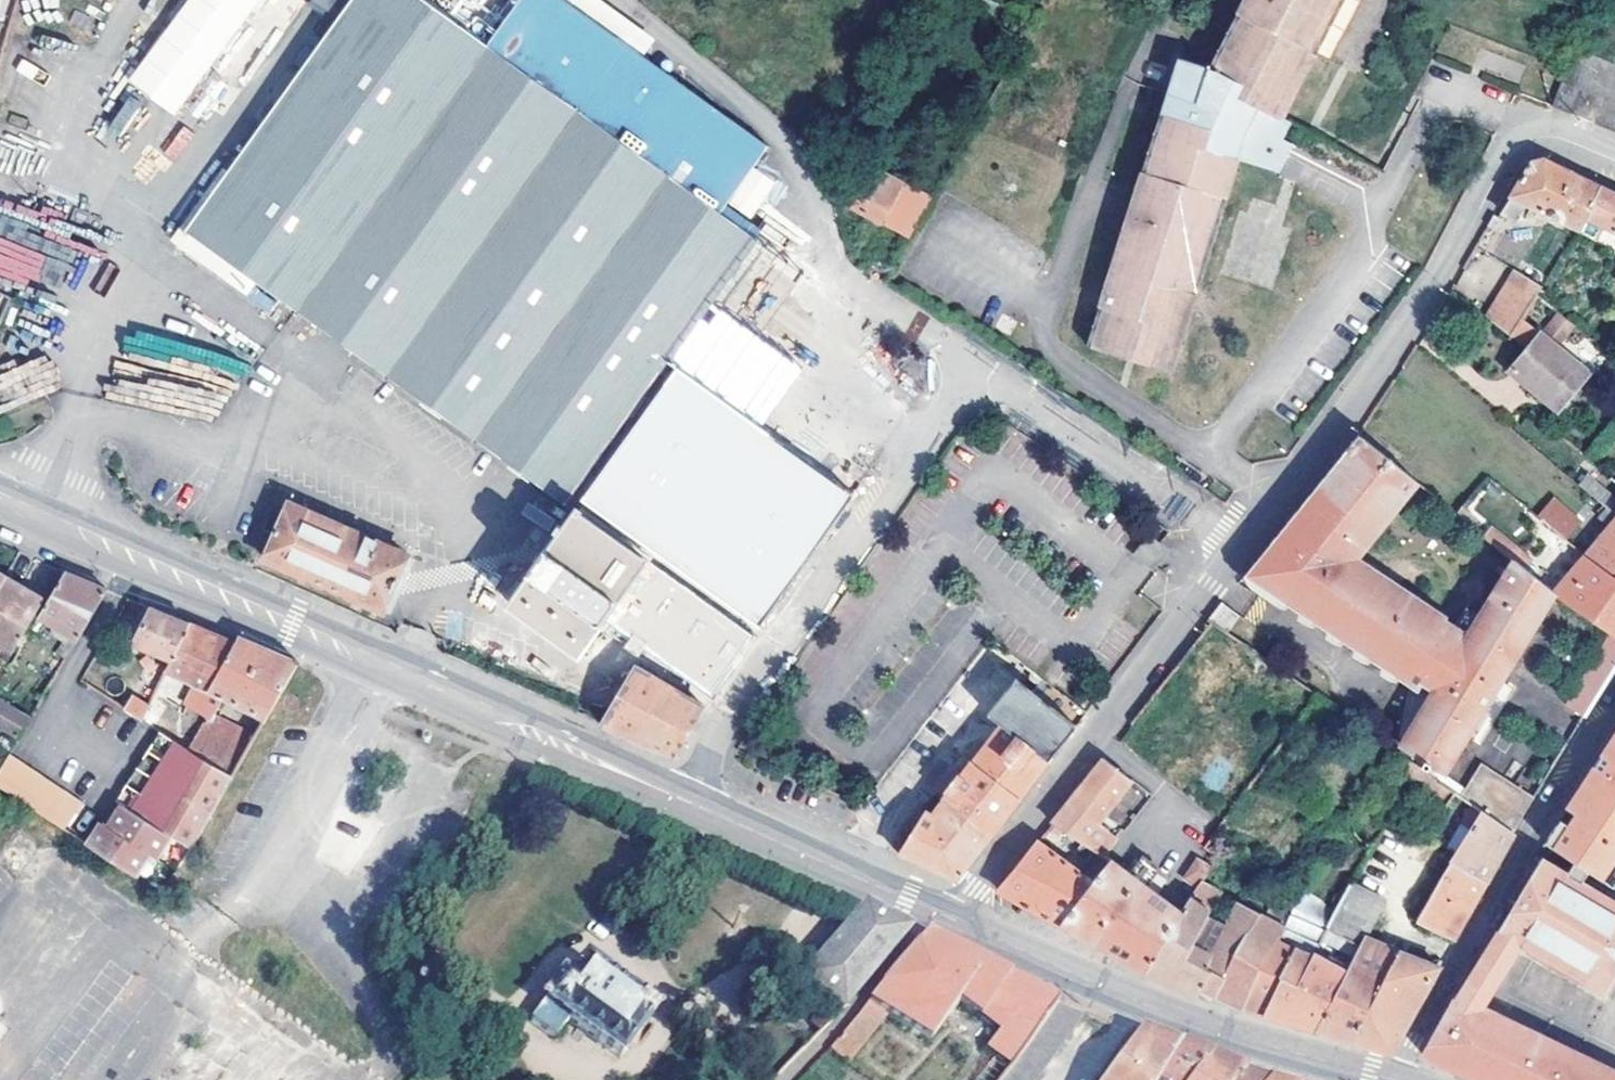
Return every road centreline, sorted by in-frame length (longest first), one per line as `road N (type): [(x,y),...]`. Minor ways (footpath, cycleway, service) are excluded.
road 1 (unclassified): [(36,516),(142,262),(126,219),(72,159),(71,140),(134,0)]
road 2 (unclassified): [(613,0),(784,147),(803,175),(829,259),(973,364)]
road 3 (unclassified): [(973,364),(734,706),(687,799)]
road 4 (residential): [(36,516),(506,720)]
road 5 (residential): [(1242,543),(1443,273),(1513,144),(1527,134)]
road 6 (residential): [(953,919),(1242,543)]
road 7 (residential): [(953,919),(1132,1000),(1386,1079)]
road 8 (residential): [(1614,701),(1394,1079)]
road 9 (residential): [(506,720),(280,1079)]
road 10 (unclassified): [(973,364),(1242,543)]
road 11 (residential): [(687,799),(953,919)]
road 12 (residential): [(506,720),(687,799)]

